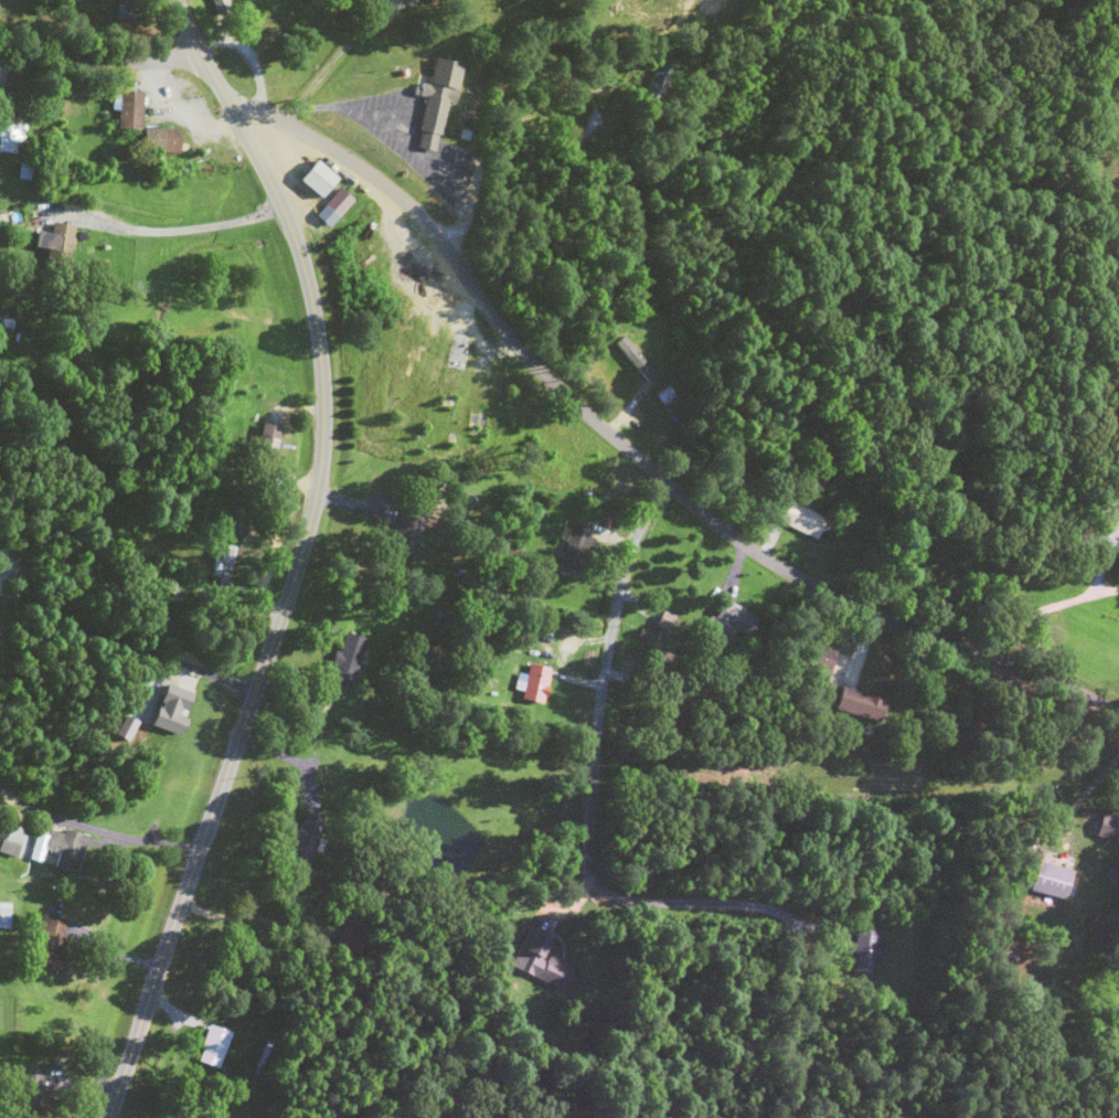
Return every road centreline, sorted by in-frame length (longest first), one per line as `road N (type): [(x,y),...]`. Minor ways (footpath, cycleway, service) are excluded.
road 1 (residential): [(1118,703),(1076,672),(797,552),(637,437),(198,53)]
road 2 (residential): [(0,699),(54,394),(198,53)]
road 3 (residential): [(897,595),(768,855),(722,982),(700,1117)]
road 4 (residential): [(696,253),(763,201),(786,160),(796,95),(826,0)]
road 5 (residential): [(198,53),(0,43)]
road 6 (residential): [(566,373),(696,253)]

